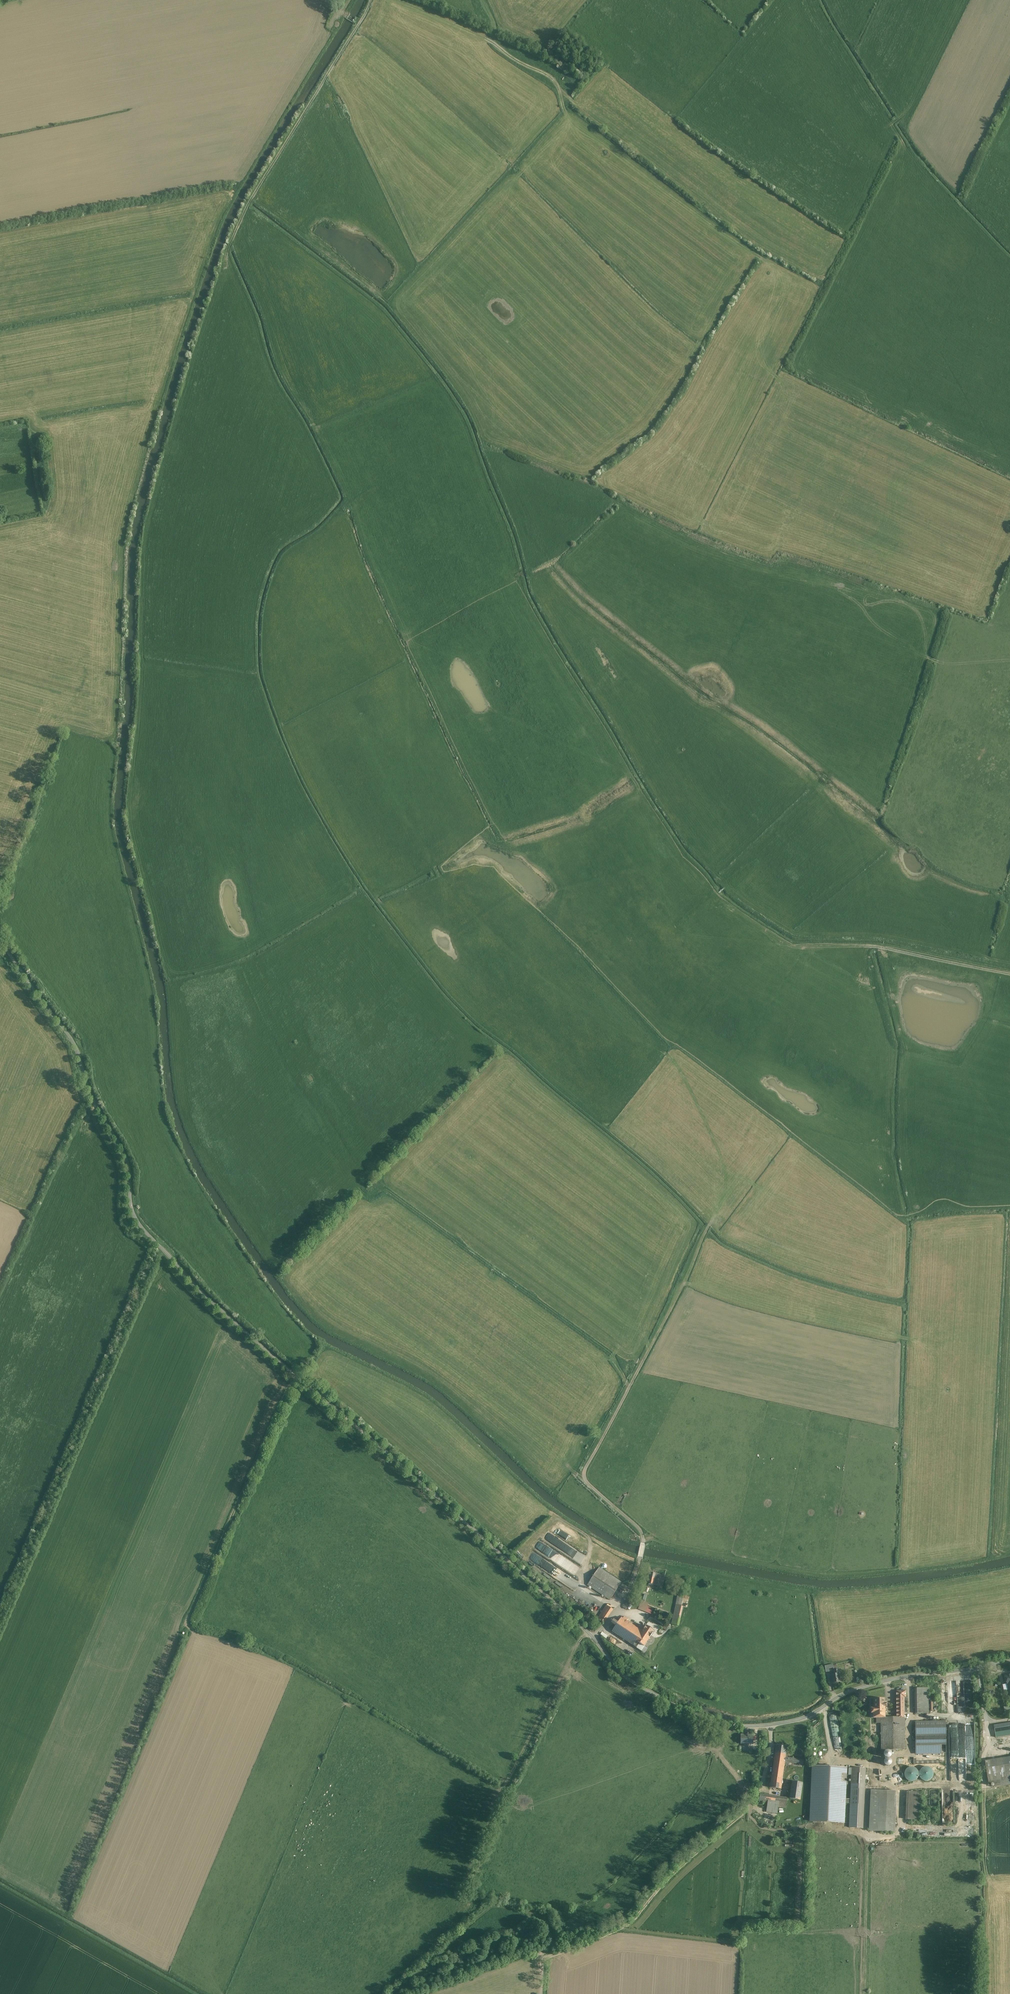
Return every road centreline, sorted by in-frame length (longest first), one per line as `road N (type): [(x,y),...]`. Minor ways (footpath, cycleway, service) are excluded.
road 1 (unclassified): [(1009,1661),(884,1681),(768,1726),(712,1722),(622,1676),(593,1636),(244,1332),(151,1240),(137,1221),(128,1165),(79,1055),(0,943)]
road 2 (track): [(542,1993),(545,1959),(634,1919),(766,1786)]
road 3 (track): [(370,0),(241,221)]
road 4 (track): [(388,0),(491,41),(545,74),(569,121)]
road 5 (track): [(646,1355),(584,1471),(644,1541)]

